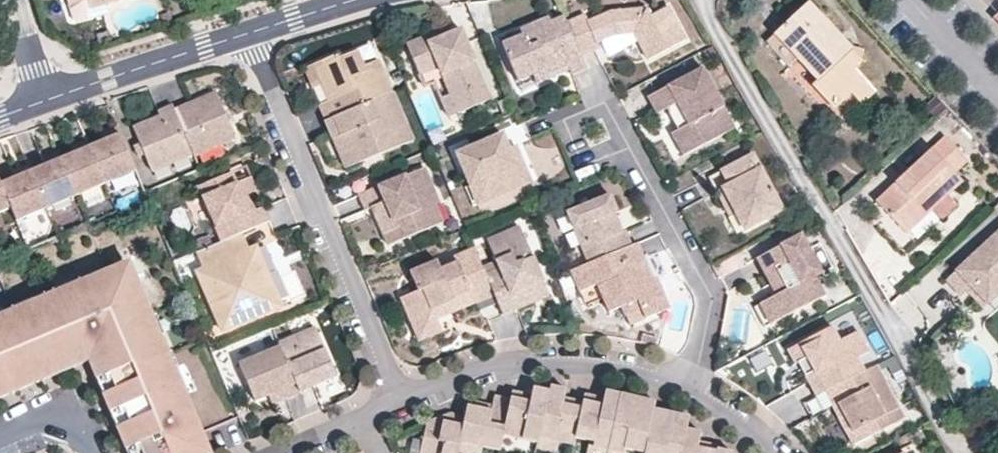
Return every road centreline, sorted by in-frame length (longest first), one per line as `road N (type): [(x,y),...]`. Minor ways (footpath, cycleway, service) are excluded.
road 1 (residential): [(401,412),(244,35)]
road 2 (residential): [(582,124),(646,175),(715,306),(694,395)]
road 3 (residential): [(694,395),(647,378),(548,366),(492,376),(401,412)]
road 4 (residential): [(45,100),(244,35)]

